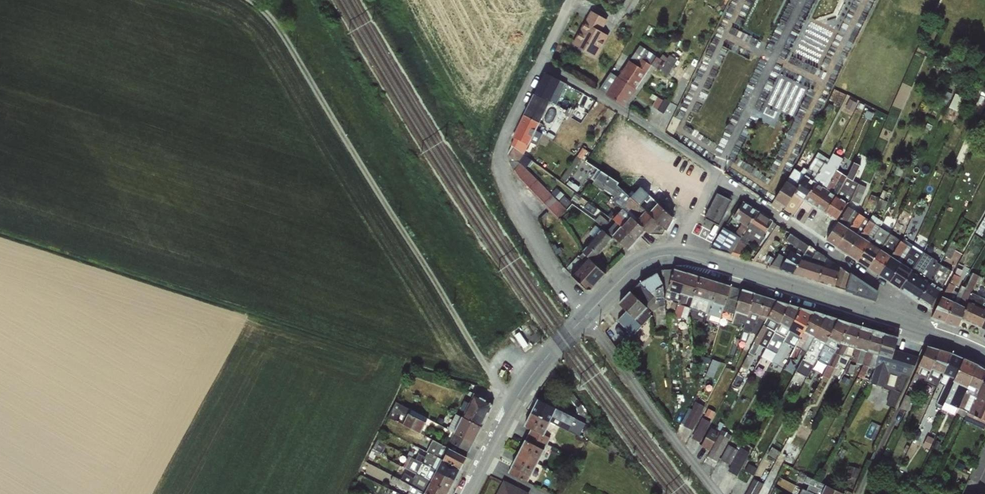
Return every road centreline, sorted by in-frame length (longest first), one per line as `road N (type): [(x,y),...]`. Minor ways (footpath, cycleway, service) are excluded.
road 1 (unclassified): [(249,0),(282,35),(511,408)]
road 2 (unclassified): [(548,61),(503,170),(557,272),(589,313)]
road 3 (tertiary): [(912,323),(679,255)]
road 4 (residential): [(725,175),(891,293),(912,323)]
road 5 (residential): [(548,61),(725,175)]
road 6 (tertiary): [(589,313),(511,408)]

